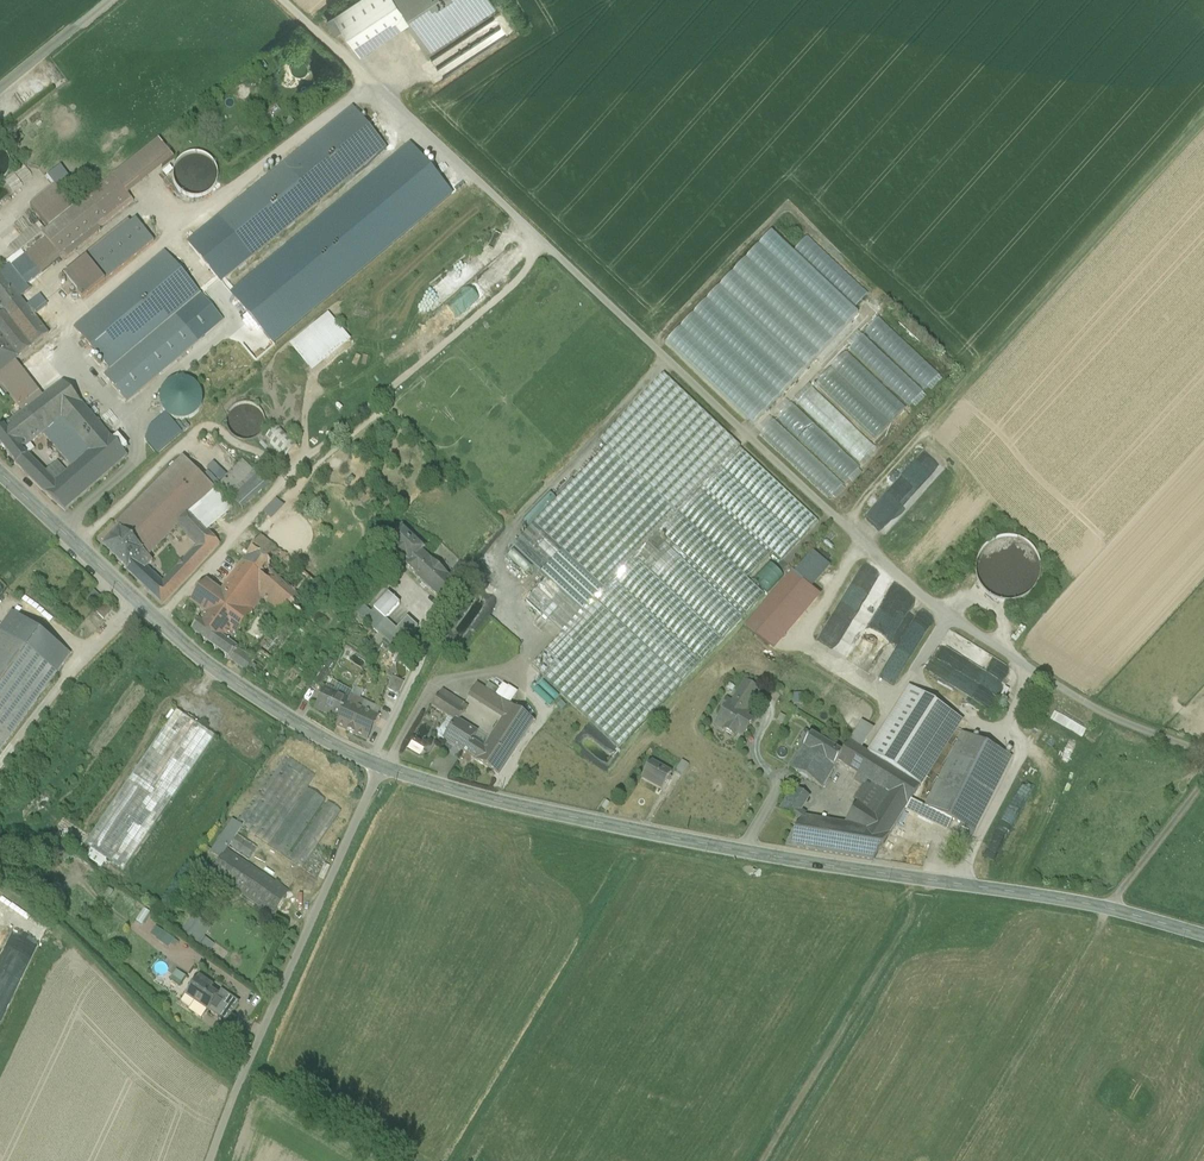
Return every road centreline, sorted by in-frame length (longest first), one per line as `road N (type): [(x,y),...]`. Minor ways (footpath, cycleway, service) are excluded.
road 1 (tertiary): [(1107,910),(741,852),(415,781),(293,720),(155,624)]
road 2 (unclassified): [(1203,755),(1098,713),(937,610),(550,249)]
road 3 (unclassified): [(550,249),(285,492),(155,624)]
road 4 (track): [(382,770),(243,1074),(215,1160)]
road 5 (track): [(69,326),(368,80)]
road 6 (unclassified): [(550,249),(282,0)]
road 7 (track): [(937,882),(769,1160)]
road 8 (track): [(544,639),(502,673),(435,682),(386,772)]
road 9 (track): [(0,775),(74,673),(141,611)]
road 10 (tertiary): [(155,624),(0,481)]
road 11 (track): [(780,702),(760,744),(785,780),(741,852)]
road 12 (unclassified): [(1203,782),(1107,910)]
road 13 (unclassified): [(108,0),(0,89)]

